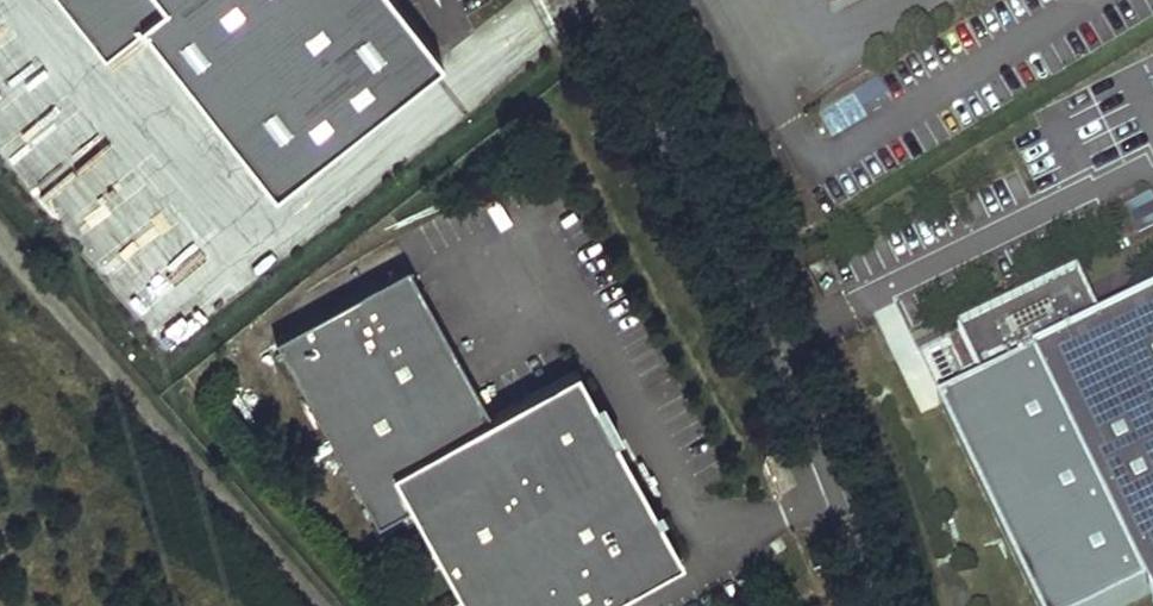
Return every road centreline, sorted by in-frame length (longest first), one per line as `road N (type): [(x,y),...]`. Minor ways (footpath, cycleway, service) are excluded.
road 1 (unclassified): [(587,0),(784,355),(882,605)]
road 2 (residential): [(0,239),(320,605)]

